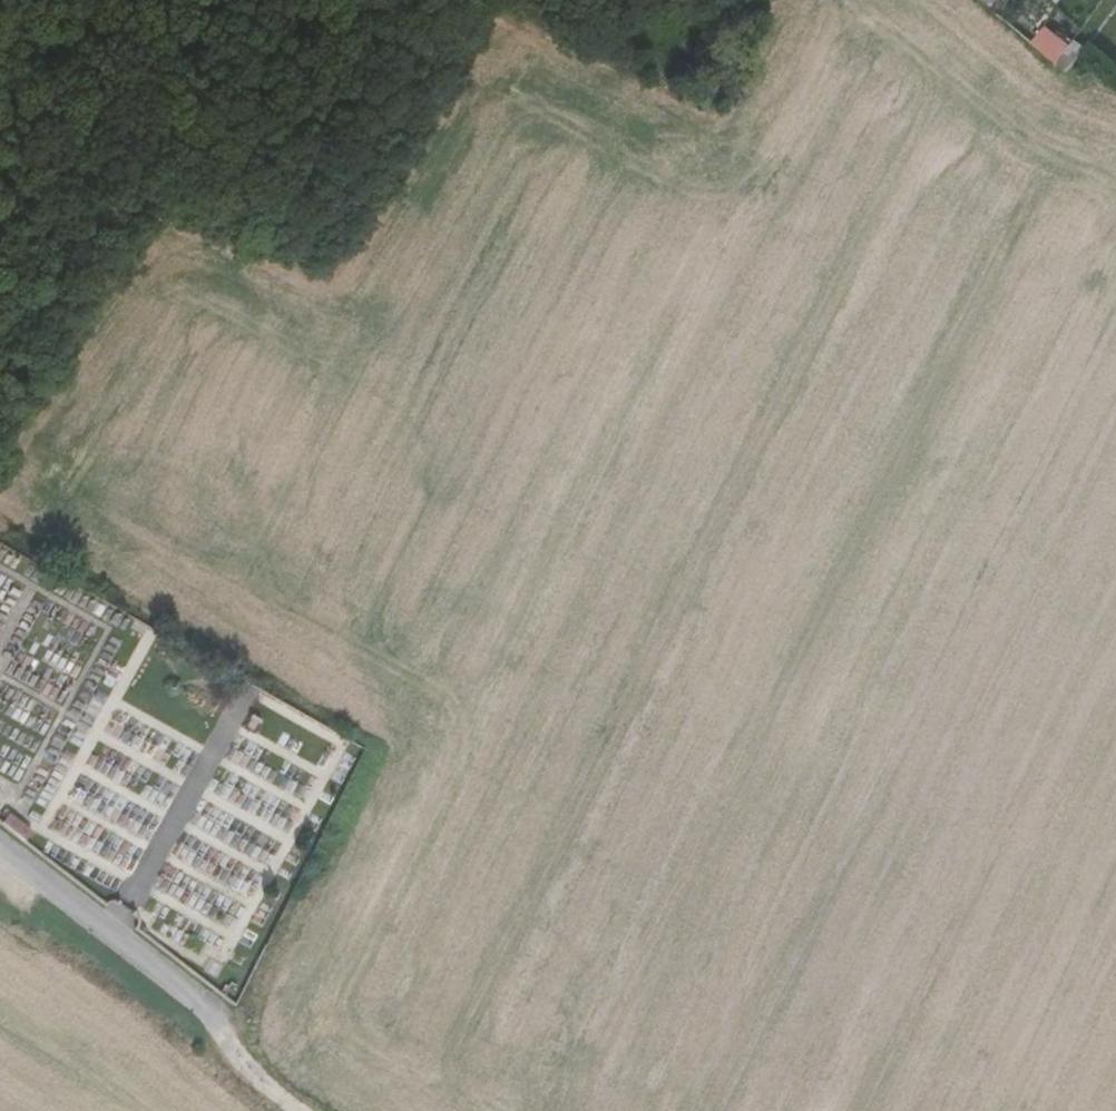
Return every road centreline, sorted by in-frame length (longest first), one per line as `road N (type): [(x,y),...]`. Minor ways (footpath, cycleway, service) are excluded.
road 1 (residential): [(0,848),(190,991),(227,1043)]

